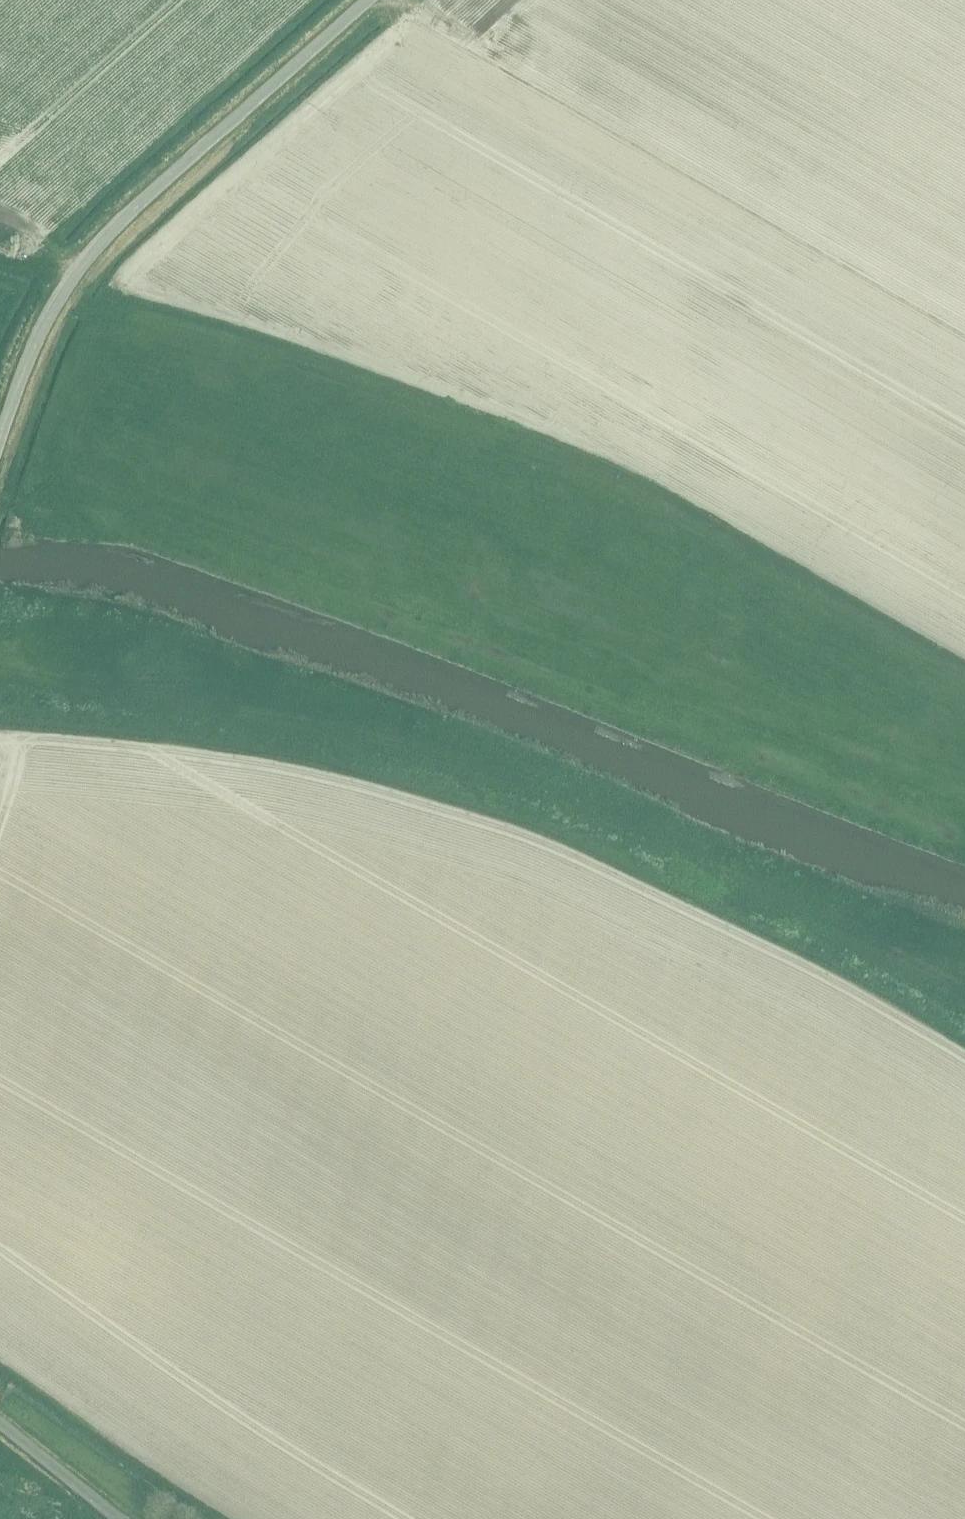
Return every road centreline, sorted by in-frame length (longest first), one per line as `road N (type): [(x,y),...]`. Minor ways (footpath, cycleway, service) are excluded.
road 1 (unclassified): [(0,438),(34,333),(89,251),(367,0)]
road 2 (unclassified): [(118,1518),(0,1428)]

